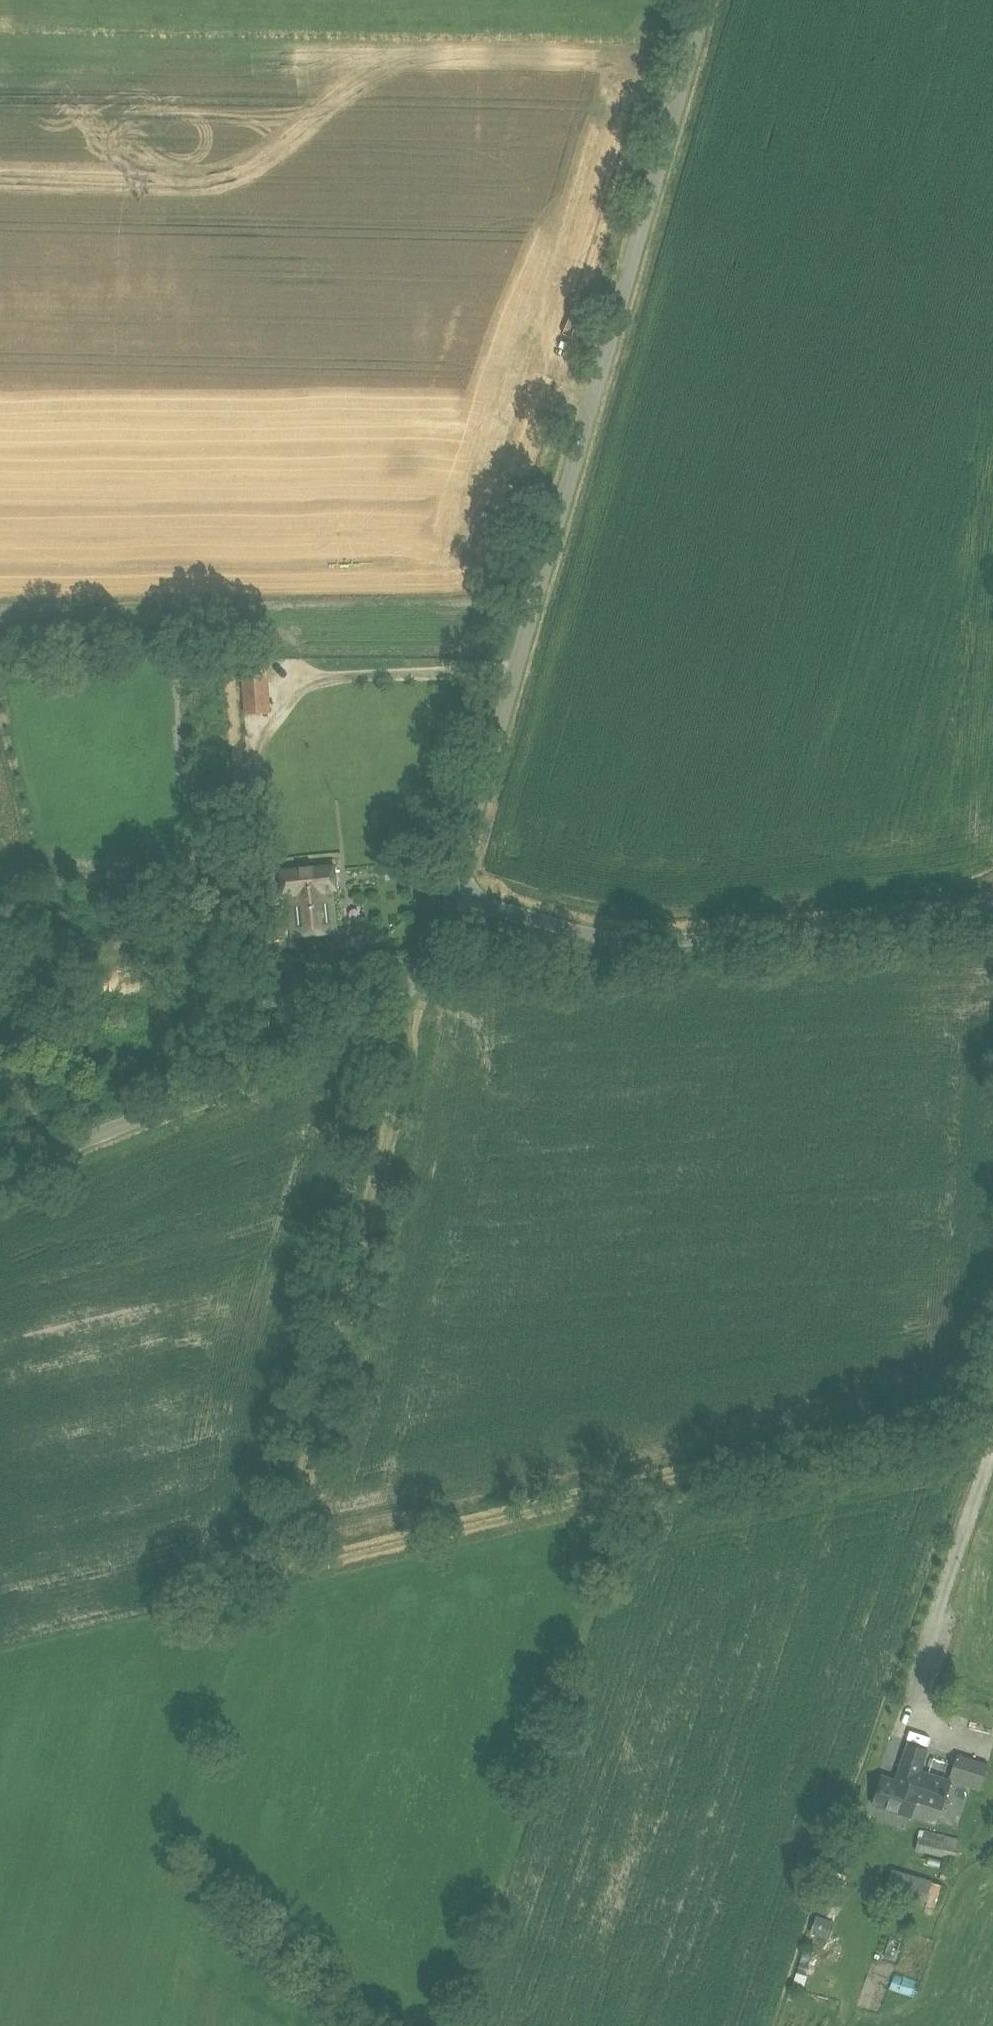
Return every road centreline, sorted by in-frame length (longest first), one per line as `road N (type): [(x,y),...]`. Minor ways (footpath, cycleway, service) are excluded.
road 1 (unclassified): [(450,898),(705,0)]
road 2 (track): [(992,1399),(266,1562)]
road 3 (track): [(410,985),(266,1562)]
road 4 (track): [(266,1562),(181,1889),(359,2025)]
road 5 (unclassified): [(0,1175),(354,1037),(410,985),(450,898)]
road 6 (unclassified): [(450,898),(639,943),(992,911)]
road 7 (track): [(992,1460),(917,1688)]

